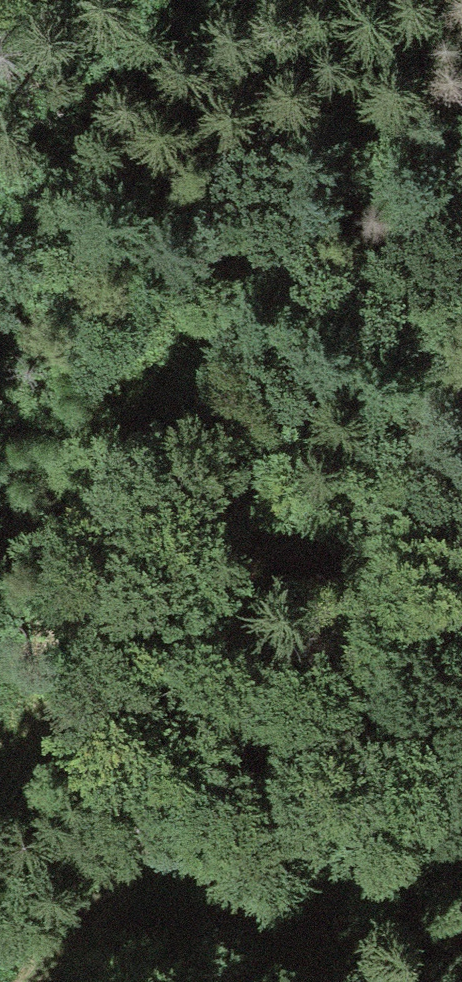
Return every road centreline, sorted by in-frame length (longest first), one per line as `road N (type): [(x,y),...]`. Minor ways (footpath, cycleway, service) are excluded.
road 1 (track): [(32,981),(351,532),(461,269)]
road 2 (track): [(461,555),(351,532),(176,472),(0,435)]

